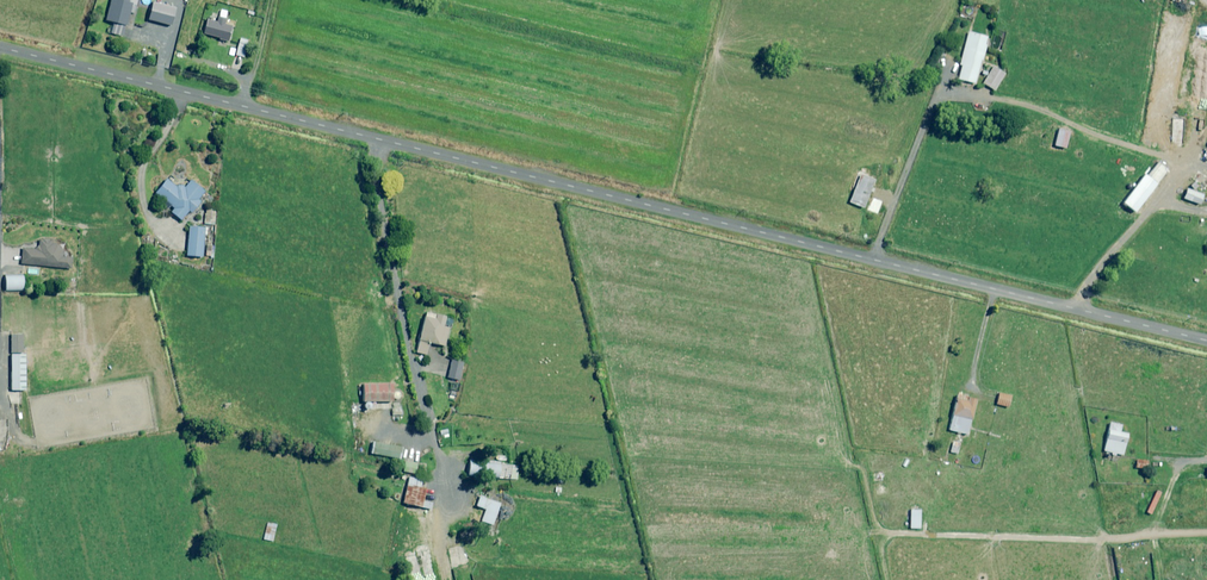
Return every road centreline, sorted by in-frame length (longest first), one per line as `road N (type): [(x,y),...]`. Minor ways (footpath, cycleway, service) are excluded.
road 1 (tertiary): [(0,48),(1206,341)]
road 2 (track): [(382,141),(380,174),(449,579)]
road 3 (track): [(1072,309),(1159,200),(1179,159)]

